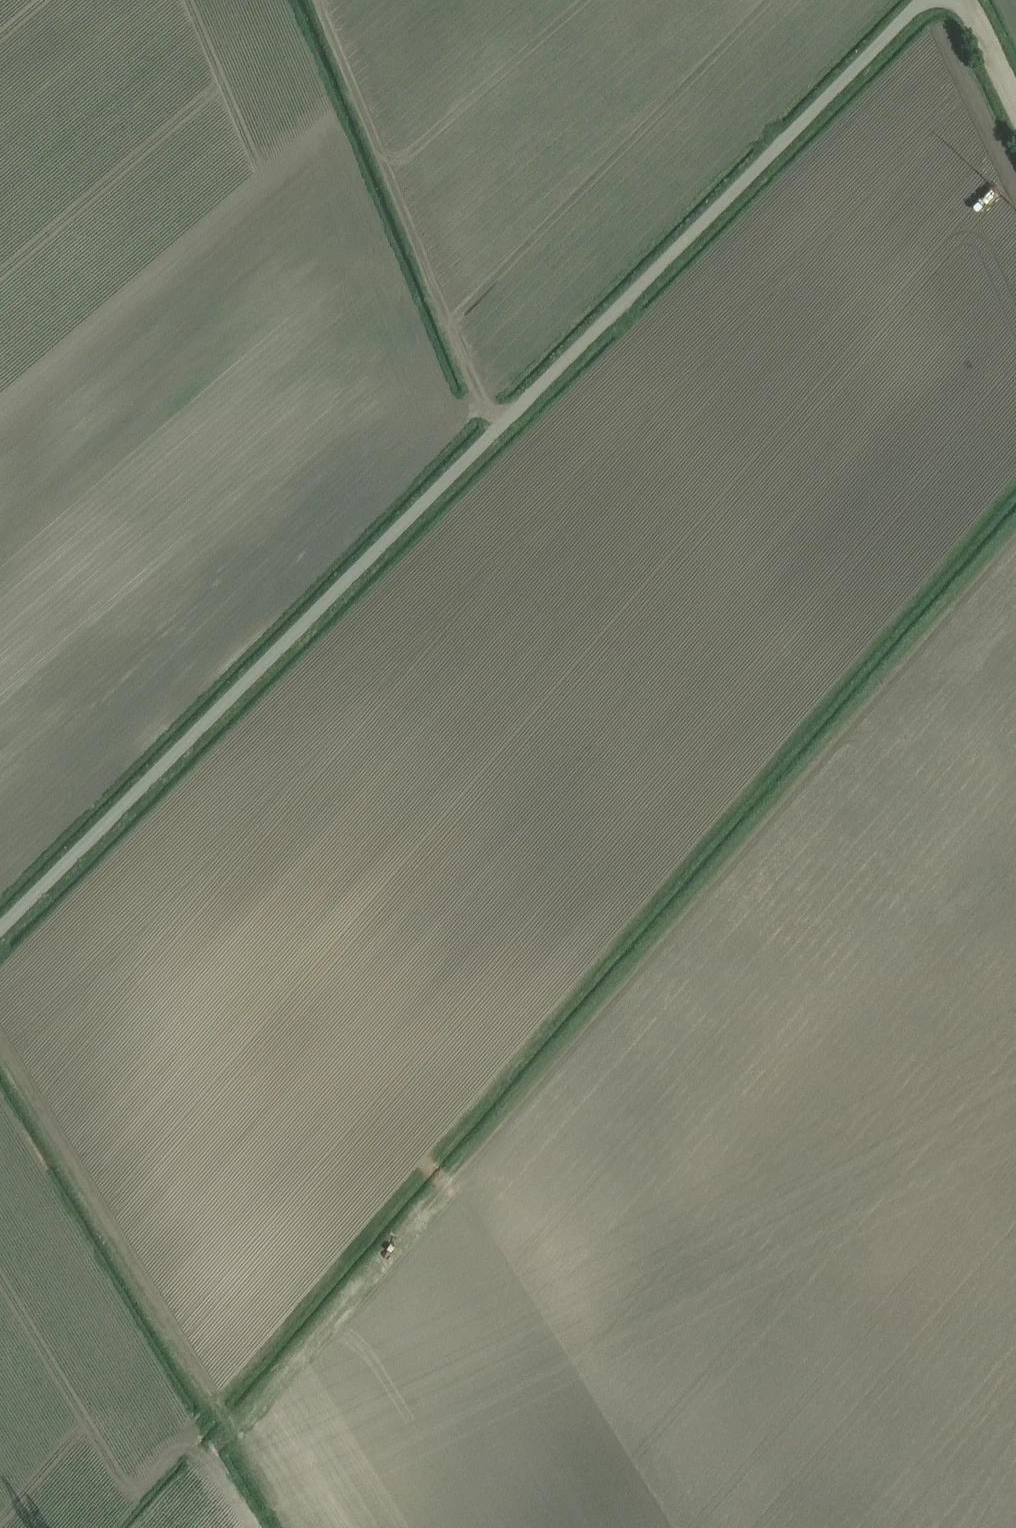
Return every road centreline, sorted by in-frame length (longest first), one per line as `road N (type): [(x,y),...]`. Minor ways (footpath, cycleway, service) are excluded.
road 1 (unclassified): [(0,927),(930,0)]

